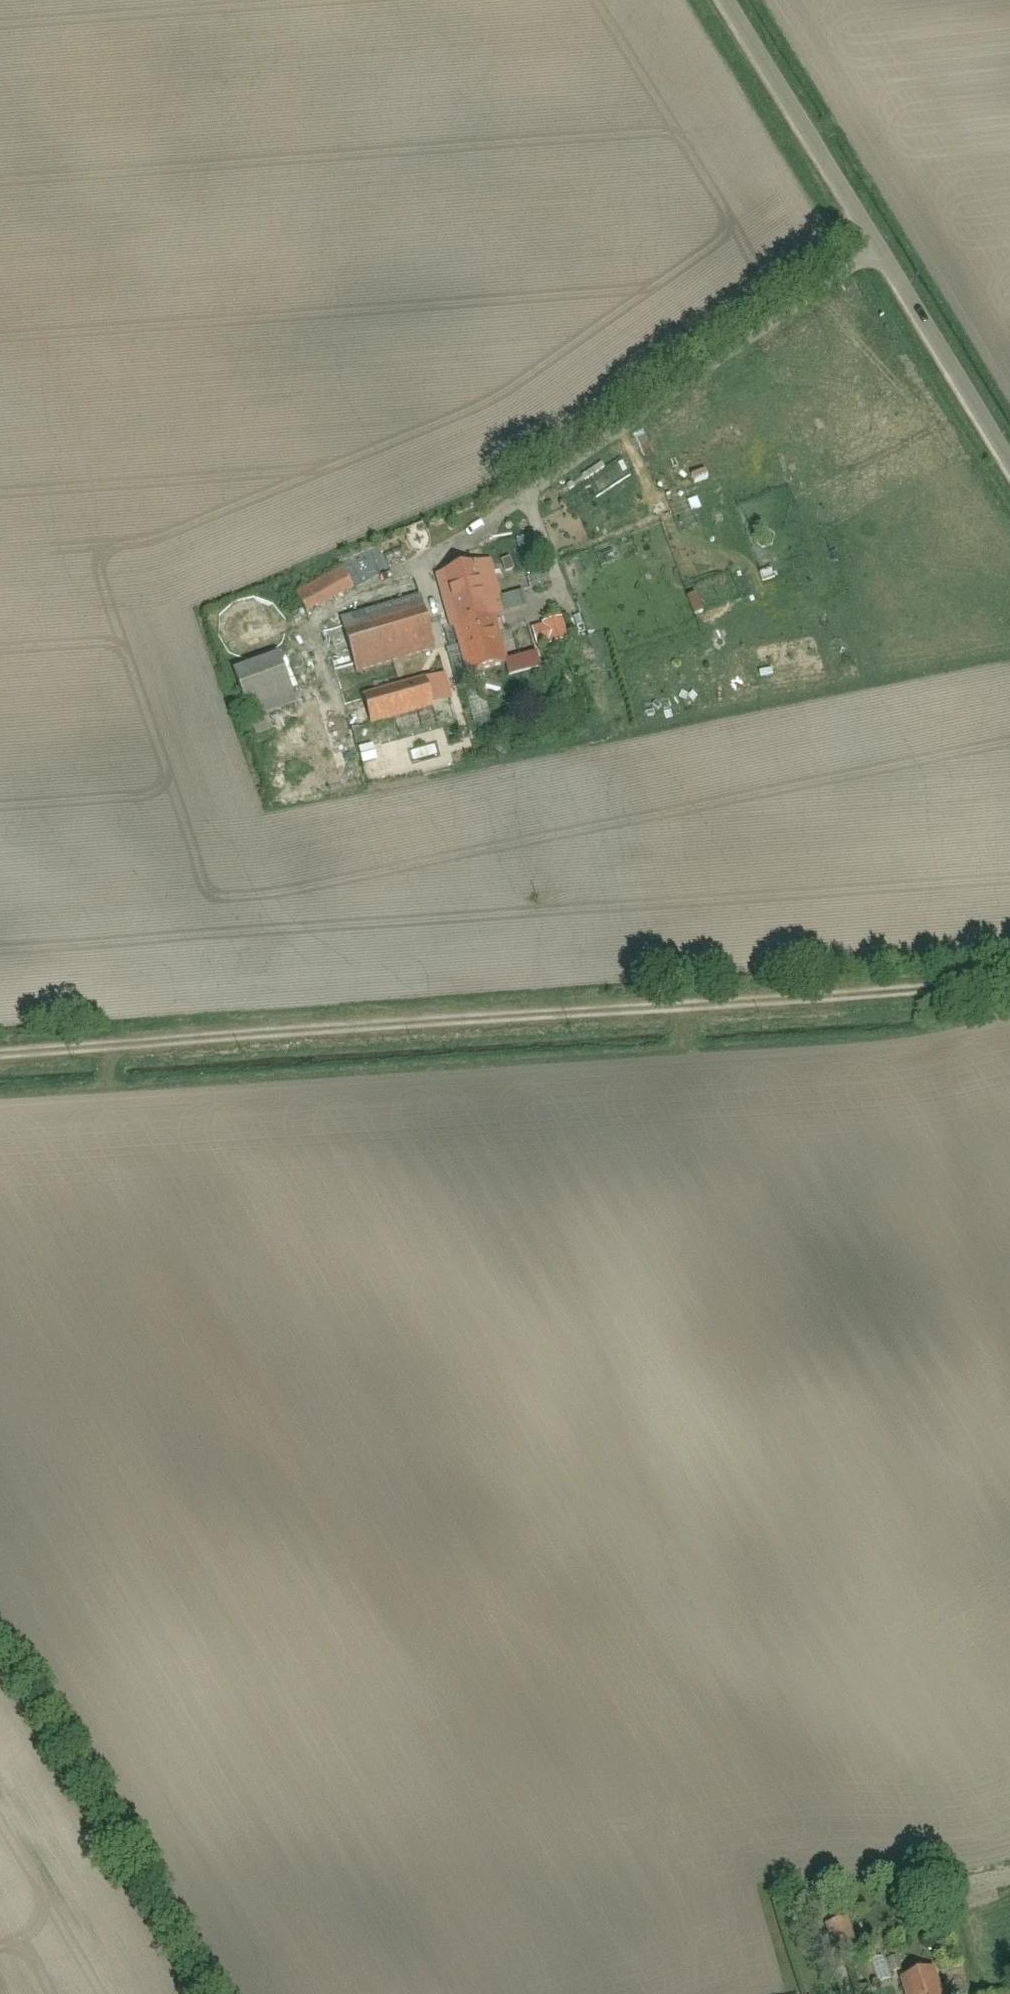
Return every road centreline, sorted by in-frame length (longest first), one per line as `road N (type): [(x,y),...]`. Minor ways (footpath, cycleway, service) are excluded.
road 1 (track): [(1009,981),(0,1054)]
road 2 (unclassified): [(723,0),(1009,468)]

